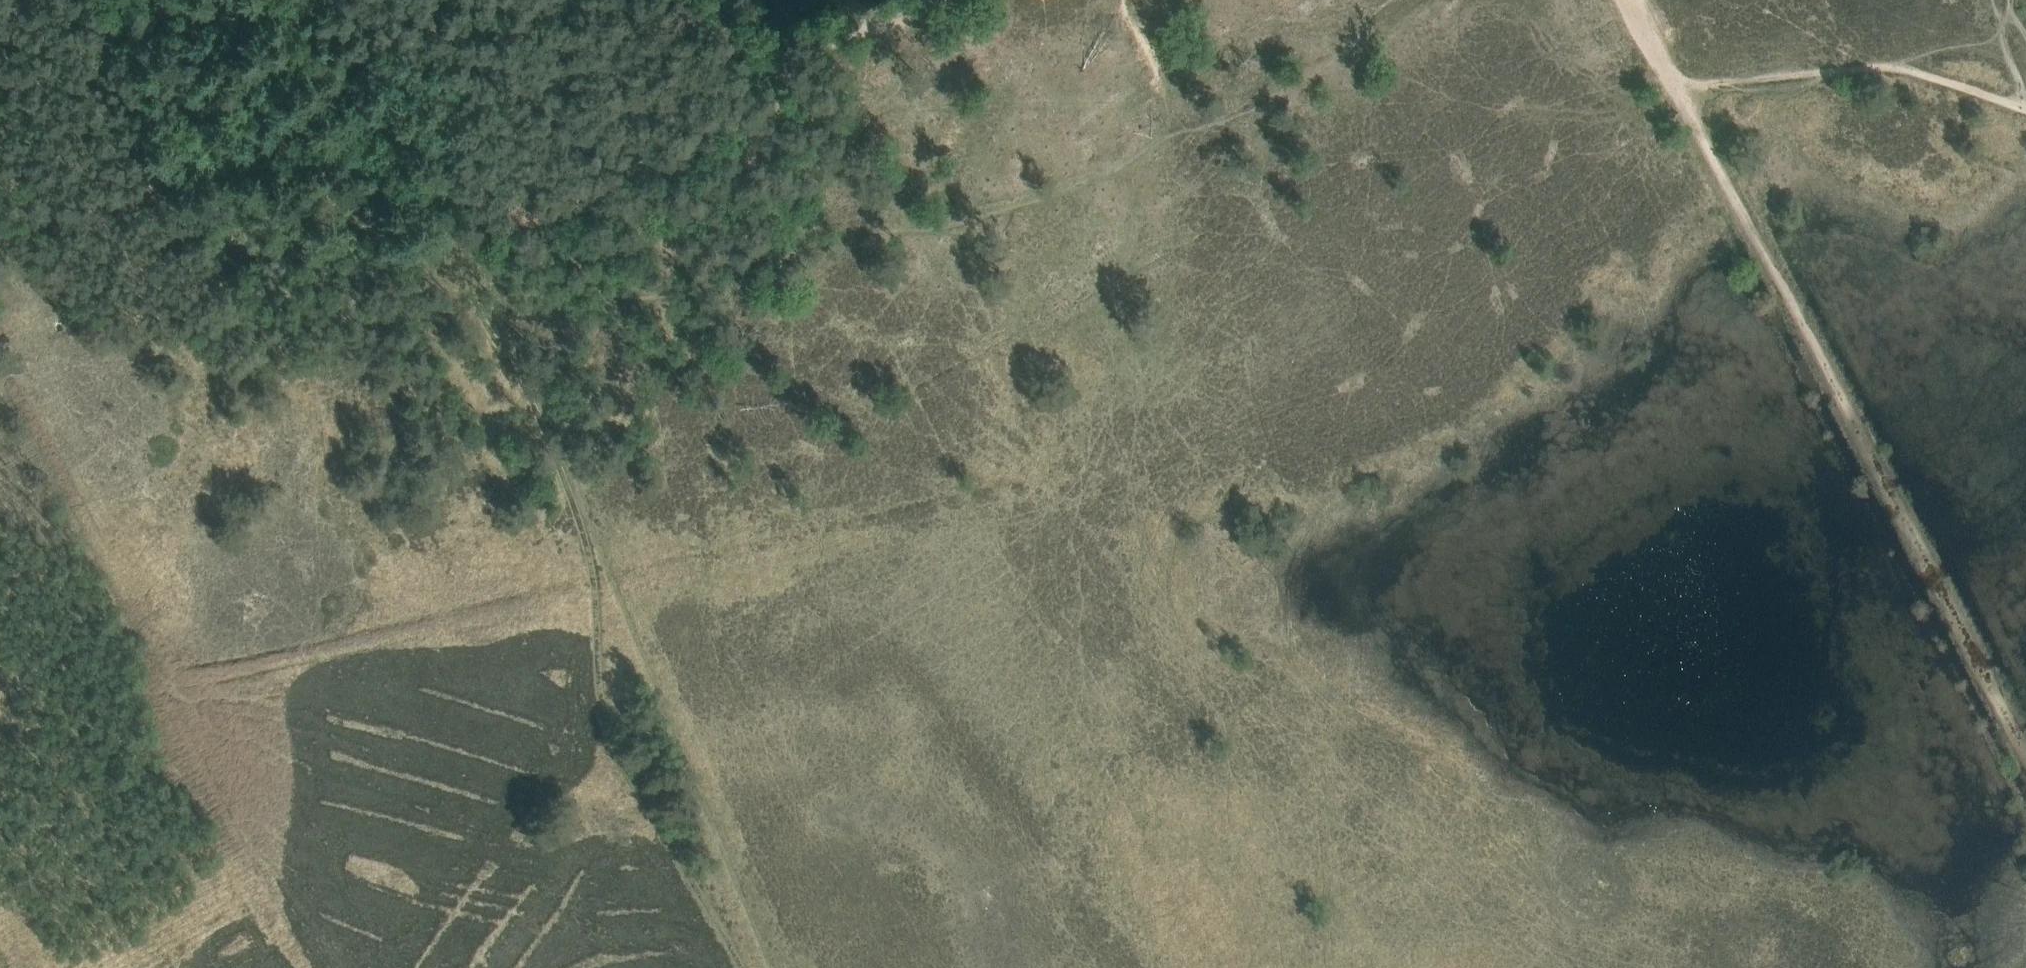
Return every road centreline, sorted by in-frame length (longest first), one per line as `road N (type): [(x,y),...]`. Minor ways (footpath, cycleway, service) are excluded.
road 1 (track): [(1673,85),(1941,625),(2025,763)]
road 2 (track): [(463,247),(435,192),(402,160),(347,141),(203,151),(0,212)]
road 3 (track): [(463,247),(568,477),(581,526)]

